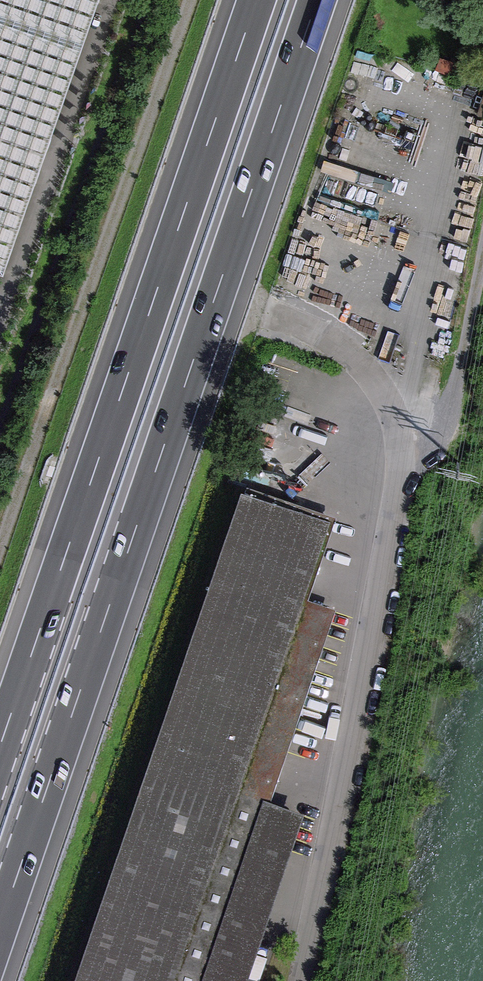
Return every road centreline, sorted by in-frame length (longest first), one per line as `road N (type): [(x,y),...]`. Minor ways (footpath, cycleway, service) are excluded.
road 1 (motorway): [(0,927),(318,0)]
road 2 (motorway): [(258,0),(0,749)]
road 3 (residential): [(315,980),(411,469),(397,406),(353,353)]
road 4 (track): [(190,0),(0,553)]
road 5 (track): [(411,469),(444,439),(482,243)]

